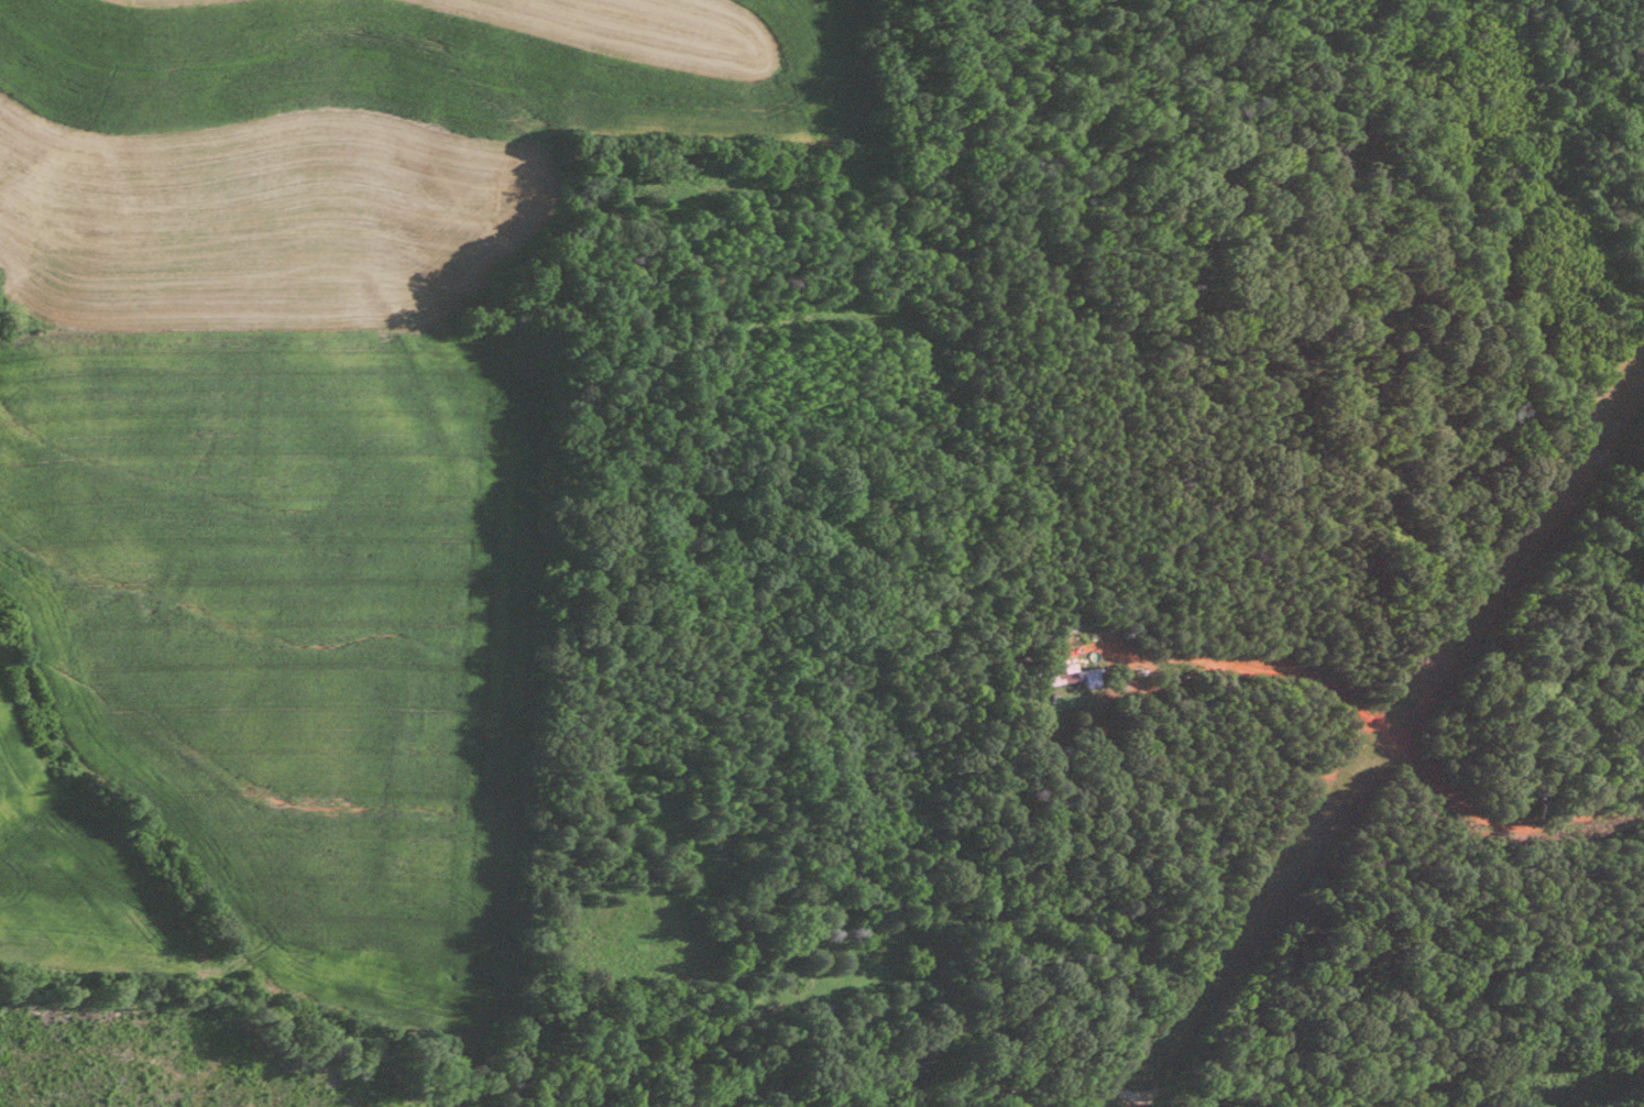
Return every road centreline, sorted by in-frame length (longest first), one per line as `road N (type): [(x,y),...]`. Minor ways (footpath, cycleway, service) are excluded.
road 1 (residential): [(1186,658),(1284,672),(1348,708),(1468,814),(1524,827),(1581,826),(1643,810)]

